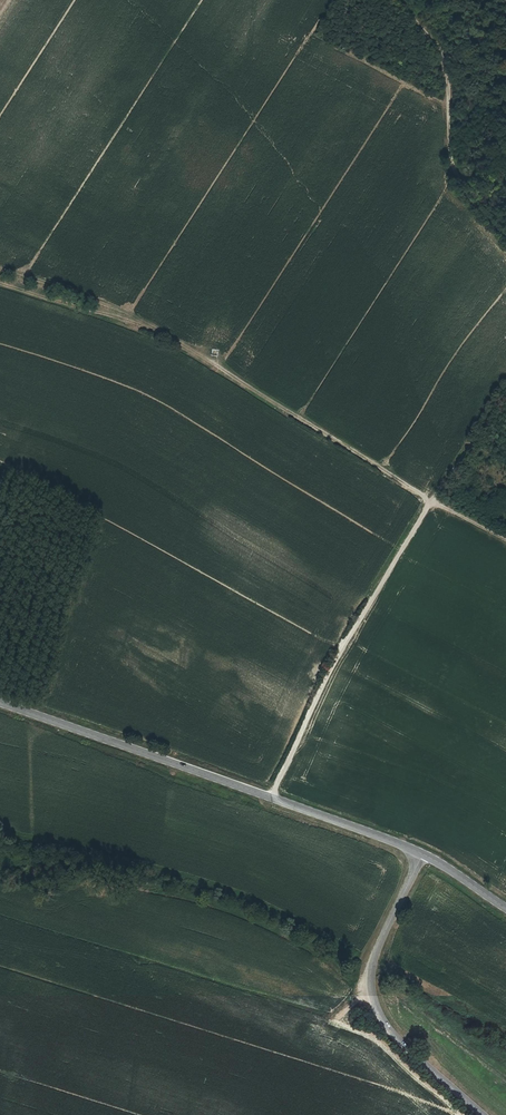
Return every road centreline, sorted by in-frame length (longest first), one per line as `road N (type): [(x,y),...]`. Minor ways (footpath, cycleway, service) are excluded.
road 1 (track): [(505,540),(164,335),(0,277)]
road 2 (track): [(271,797),(336,654),(505,390)]
road 3 (secondary): [(0,702),(424,854)]
road 4 (unclassified): [(482,1114),(408,1052),(379,1014),(371,958),(424,854)]
road 5 (track): [(505,238),(465,193),(450,161),(442,55),(399,0)]

